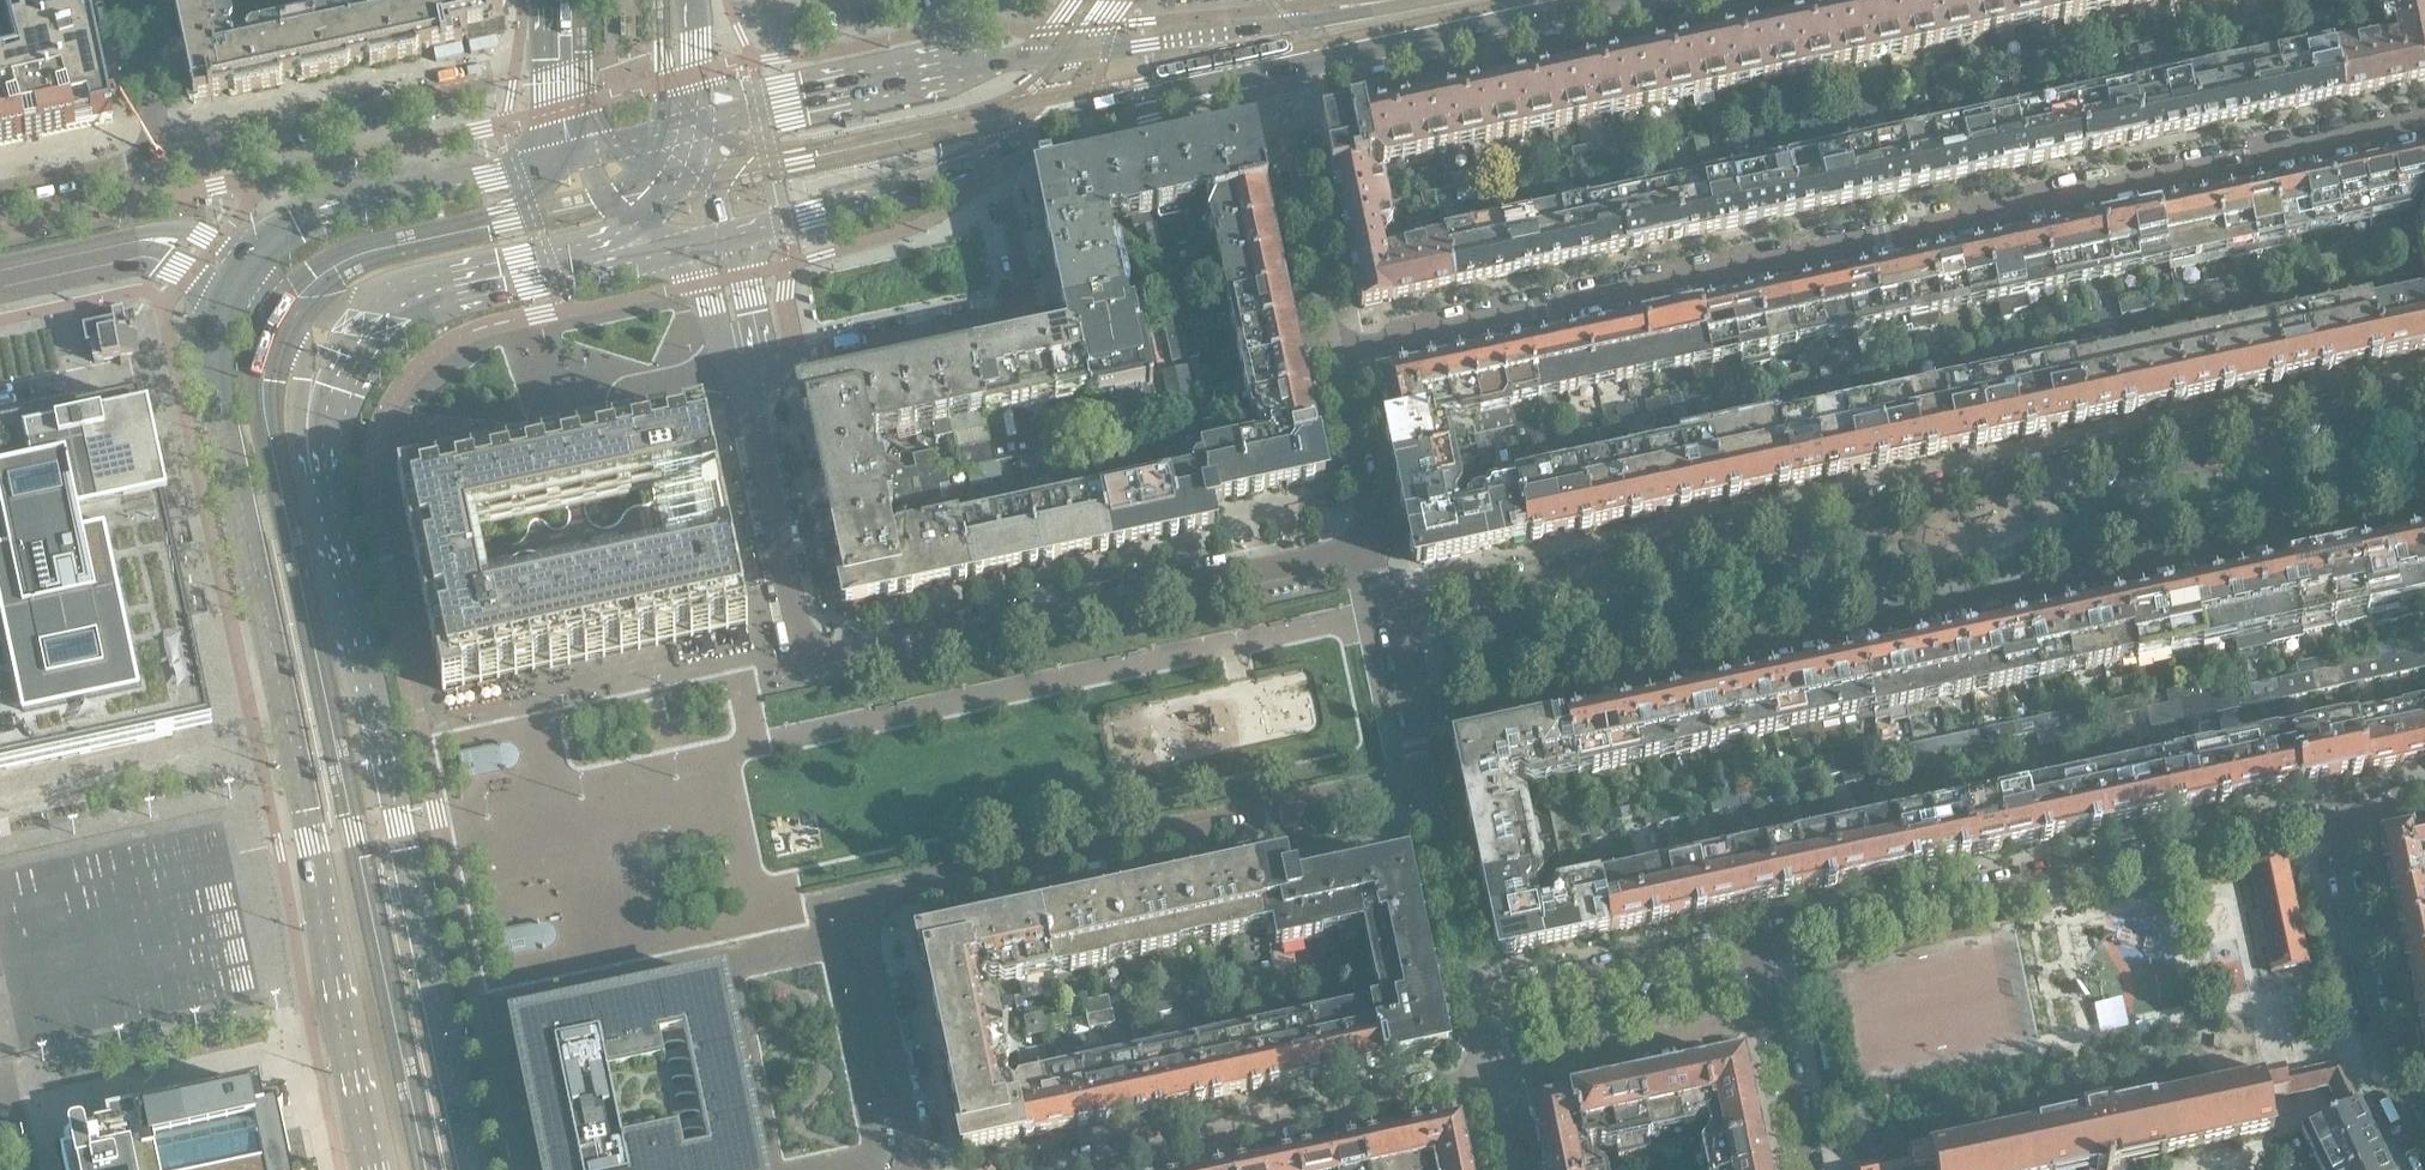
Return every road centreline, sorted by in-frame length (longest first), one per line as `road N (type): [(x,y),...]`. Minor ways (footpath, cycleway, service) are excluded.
road 1 (residential): [(1337,343),(2424,119)]
road 2 (residential): [(2424,390),(1387,607)]
road 3 (residential): [(1412,718),(2424,509)]
road 4 (secondary): [(231,299),(218,342),(222,395),(385,1169)]
road 5 (residential): [(1374,546),(849,658),(816,655),(798,639),(738,381)]
road 6 (residential): [(921,1169),(868,934),(874,911),(889,900),(1425,784)]
road 7 (secondary): [(476,1169),(326,418)]
road 8 (residential): [(1757,949),(2341,815)]
road 9 (residential): [(738,381),(1036,313),(1008,190),(1008,146)]
road 10 (residential): [(1492,1085),(1060,1169)]
road 11 (residential): [(554,55),(530,58),(489,85),(164,159)]
road 12 (secondary): [(584,155),(336,216),(281,238),(251,267)]
road 13 (residential): [(2424,1141),(2388,1066),(2341,815)]
road 14 (residential): [(1337,343),(1268,59)]
road 15 (secondary): [(1268,59),(1550,0)]
road 16 (residential): [(1475,1006),(1757,949)]
road 17 (residential): [(1492,1085),(1773,1027)]
road 18 (secondary): [(1008,146),(1052,106),(1268,59)]
road 19 (secondary): [(399,301),(647,239)]
road 20 (secondary): [(783,222),(921,186),(1008,146)]
road 21 (residential): [(1425,784),(1475,1006)]
road 22 (secondary): [(1028,61),(806,100)]
road 23 (residential): [(1374,546),(1337,343)]
road 24 (secondary): [(1429,0),(1230,32)]
road 25 (unclassified): [(251,267),(184,239),(57,259)]
road 26 (unclassified): [(57,259),(159,265),(231,299)]
road 27 (residential): [(164,159),(0,194)]
road 28 (secondary): [(1230,32),(1067,56)]
road 29 (residential): [(164,159),(131,0)]
road 30 (residential): [(1805,1169),(1773,1027)]
road 31 (secondary): [(326,418),(341,364),(399,301)]
road 32 (unclassified): [(806,100),(754,140),(717,191)]
road 33 (secondary): [(695,125),(693,0)]
road 34 (secondary): [(647,239),(687,160),(695,125)]

